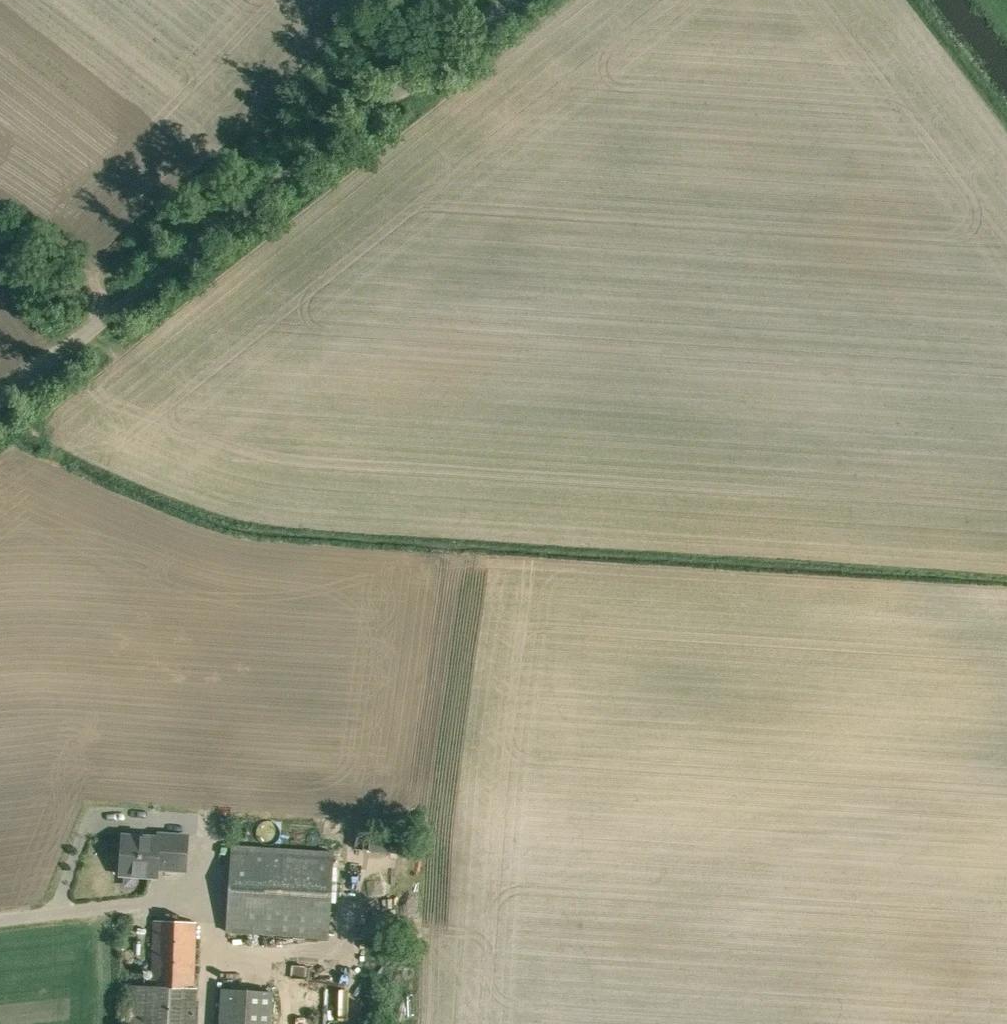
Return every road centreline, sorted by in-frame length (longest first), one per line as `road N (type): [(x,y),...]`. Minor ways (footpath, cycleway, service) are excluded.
road 1 (unclassified): [(0,401),(514,0)]

